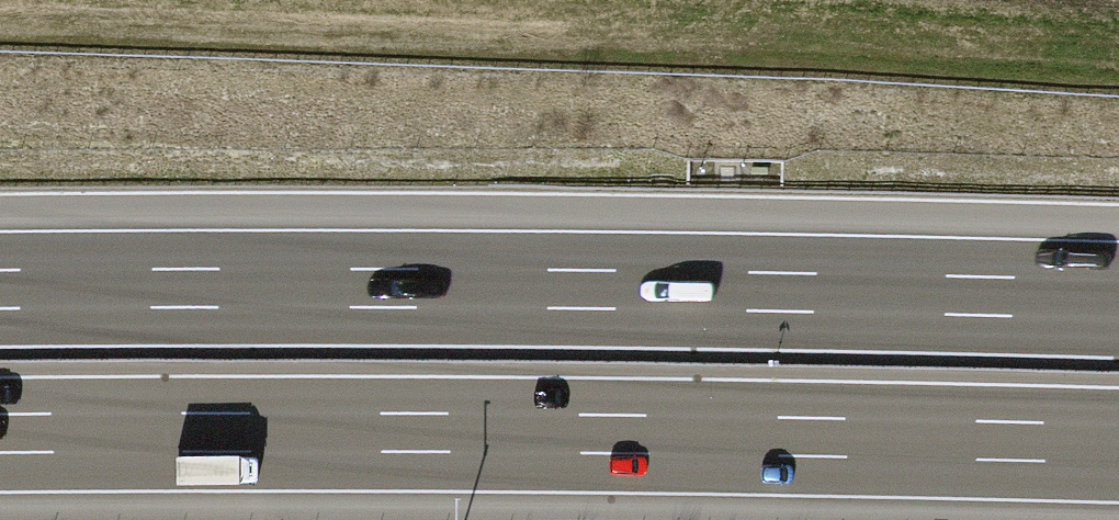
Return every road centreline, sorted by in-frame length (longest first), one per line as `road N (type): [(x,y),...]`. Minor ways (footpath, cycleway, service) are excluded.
road 1 (track): [(1118,84),(576,55),(0,42)]
road 2 (motorway): [(1118,300),(0,289)]
road 3 (motorway): [(0,435),(1118,446)]

